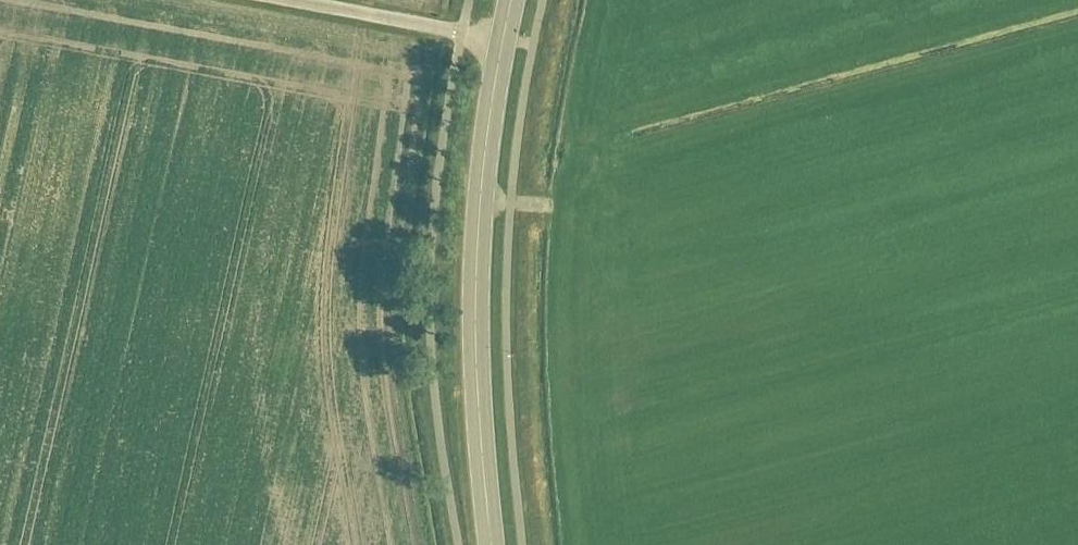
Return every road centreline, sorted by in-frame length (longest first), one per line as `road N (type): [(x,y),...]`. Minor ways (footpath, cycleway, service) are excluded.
road 1 (secondary): [(490,544),(478,402),(482,222),(514,0)]
road 2 (unclassified): [(271,0),(460,35)]

